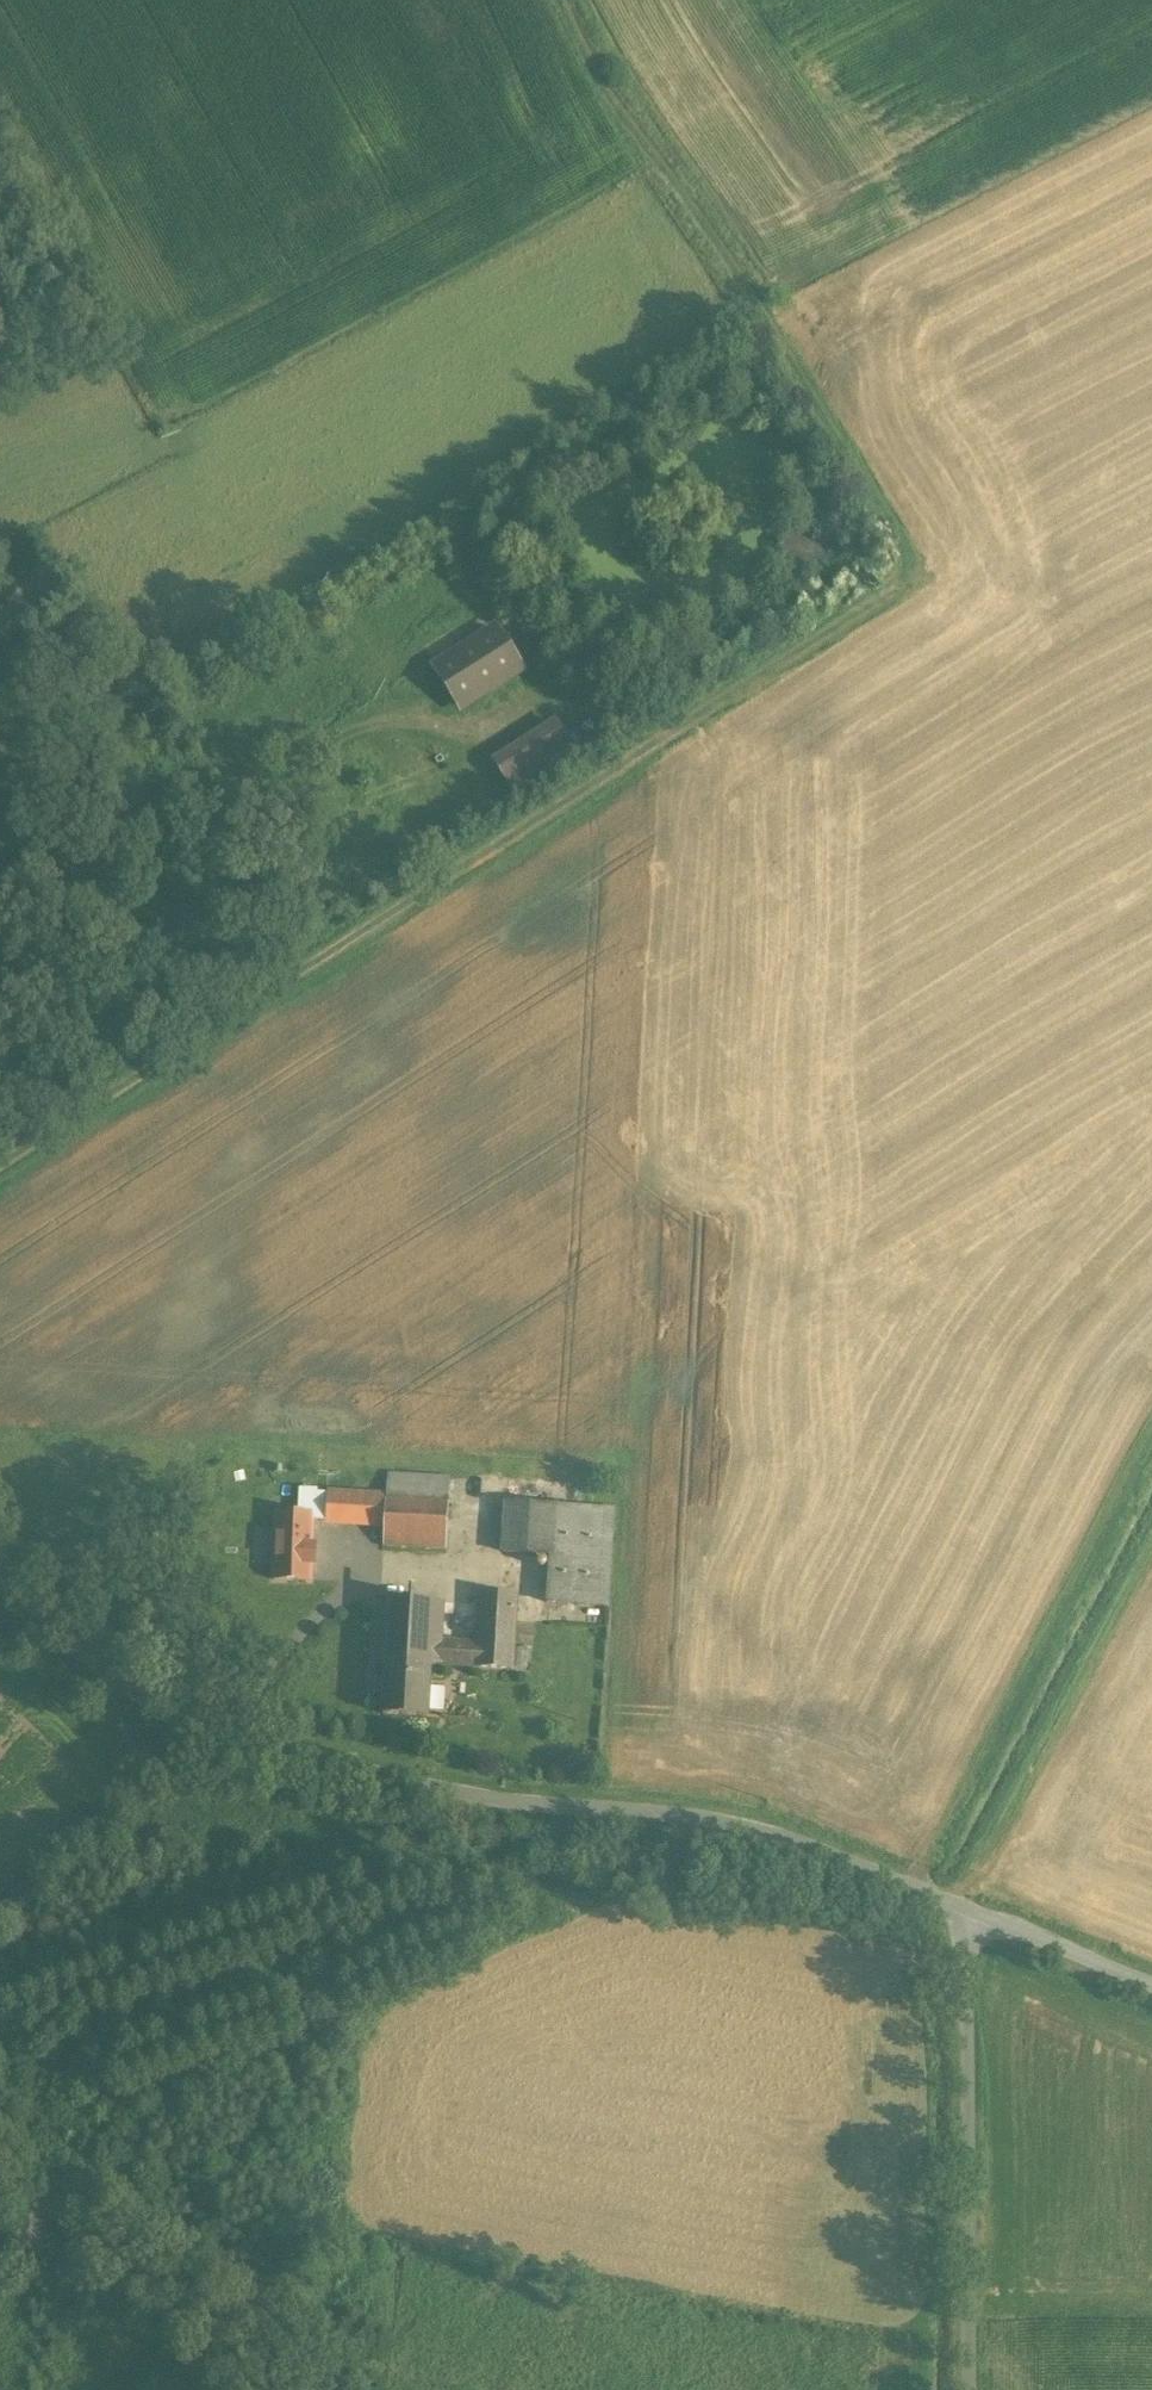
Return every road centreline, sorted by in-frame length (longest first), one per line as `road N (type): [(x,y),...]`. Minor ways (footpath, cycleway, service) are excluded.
road 1 (track): [(0,1161),(910,575),(917,557),(911,535),(721,226),(617,84),(573,0)]
road 2 (unclassified): [(0,1582),(114,1692),(226,1731),(475,1795),(759,1824),(962,1913)]
road 3 (unclassified): [(962,1913),(968,2389)]
road 4 (unclassified): [(962,1913),(1151,1984)]

